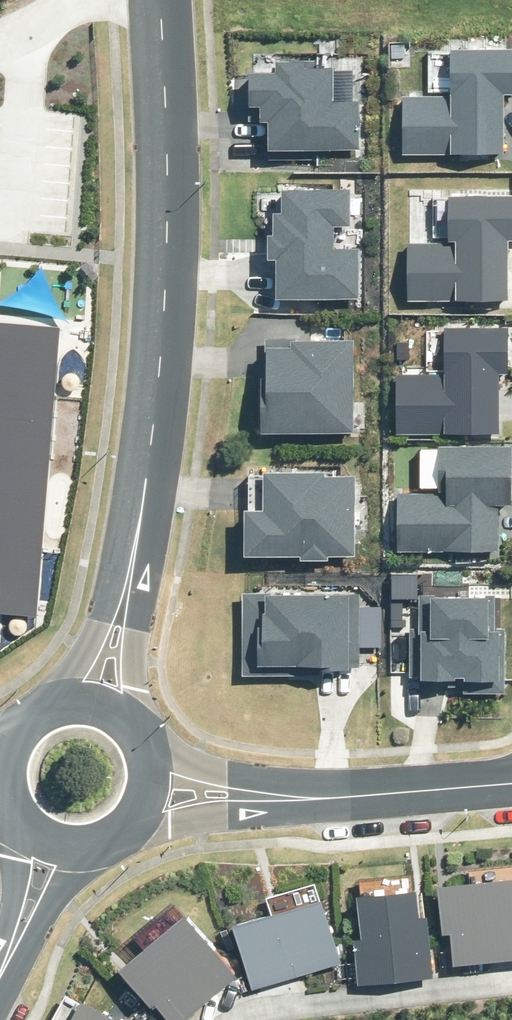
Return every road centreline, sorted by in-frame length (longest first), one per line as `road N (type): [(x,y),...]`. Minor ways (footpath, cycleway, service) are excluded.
road 1 (tertiary): [(146,491),(161,387),(169,224),(161,0)]
road 2 (residential): [(235,1019),(269,1008),(511,978)]
road 3 (residential): [(364,796),(116,837)]
road 4 (tertiary): [(146,491),(139,727)]
road 5 (tertiary): [(64,698),(146,491)]
road 6 (residential): [(151,752),(364,796)]
road 7 (residential): [(93,845),(0,990)]
road 8 (residential): [(511,781),(364,796)]

